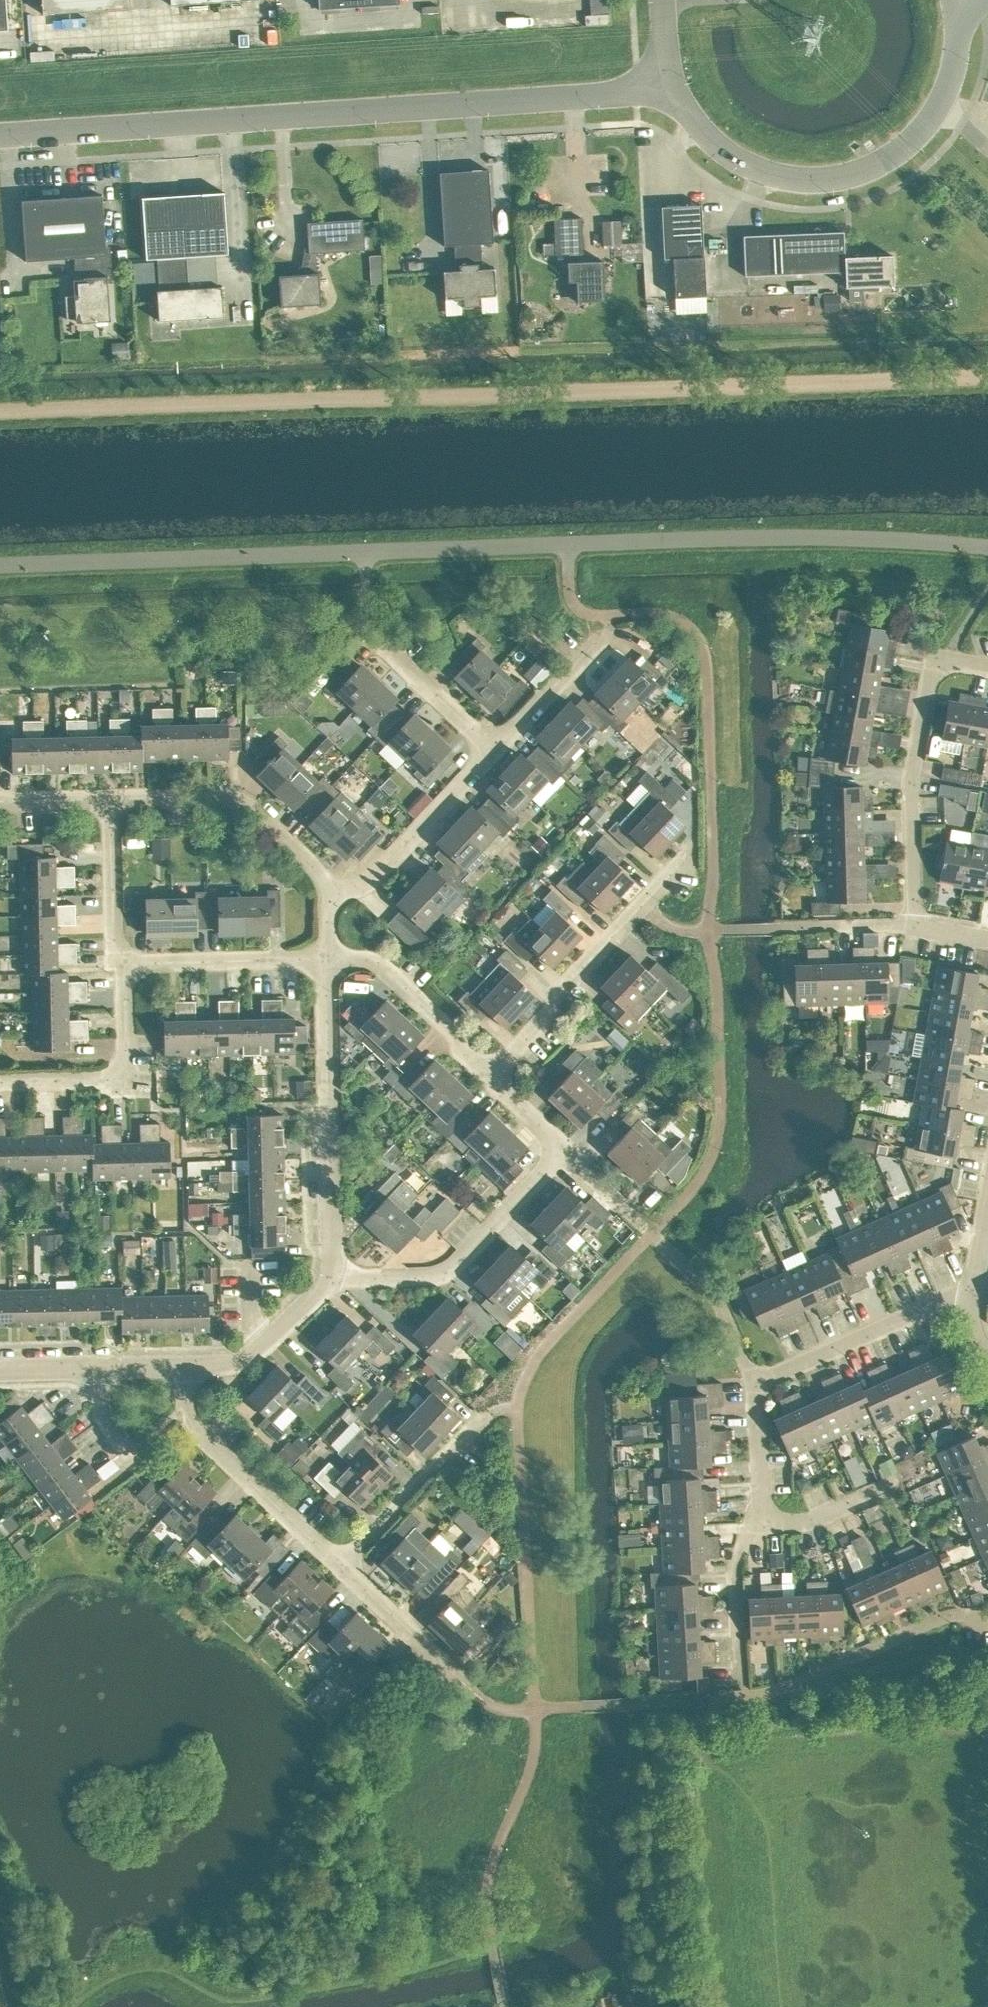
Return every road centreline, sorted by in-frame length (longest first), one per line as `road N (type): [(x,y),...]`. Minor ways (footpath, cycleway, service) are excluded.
road 1 (track): [(987,374),(0,410)]
road 2 (residential): [(0,136),(668,93)]
road 3 (residential): [(668,93),(720,150),(748,166),(787,182),(860,177),(923,133),(941,102),(958,52),(955,0)]
road 4 (residential): [(987,668),(949,661),(934,667),(926,683),(910,779),(912,927)]
road 5 (residential): [(324,958),(331,1273)]
road 6 (residential): [(564,1149),(714,1296),(754,1383)]
road 7 (residential): [(488,1076),(686,858)]
road 8 (residential): [(331,1273),(444,1271),(564,1149)]
road 9 (residential): [(183,1365),(195,1430),(339,1565)]
road 10 (residential): [(110,798),(238,800),(309,863),(326,895)]
road 11 (residential): [(123,964),(126,1079),(0,1082)]
road 12 (residential): [(754,1383),(943,1299),(970,1299)]
road 13 (residential): [(494,751),(371,880),(326,895)]
road 14 (residential): [(324,958),(380,965),(488,1076)]
road 15 (residential): [(339,1565),(479,1420)]
road 16 (residential): [(123,964),(324,958)]
road 17 (residential): [(331,1273),(251,1355),(183,1365)]
road 18 (residential): [(339,1565),(472,1691)]
road 19 (residential): [(494,751),(367,632)]
road 20 (residential): [(110,798),(113,948),(123,964)]
road 21 (residential): [(739,1677),(735,1566),(752,1520)]
road 22 (residential): [(603,636),(494,751)]
road 23 (residential): [(752,1520),(816,1518),(892,1484)]
road 24 (residential): [(752,1520),(760,1490),(754,1383)]

